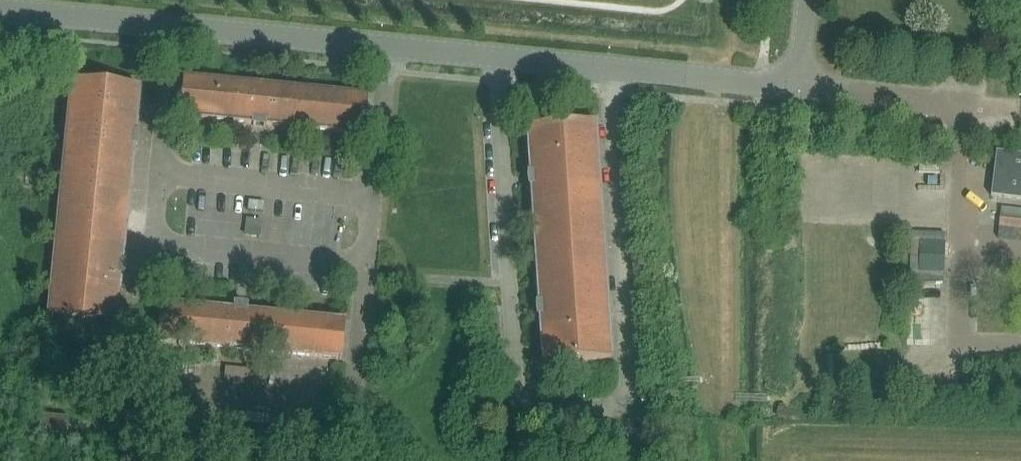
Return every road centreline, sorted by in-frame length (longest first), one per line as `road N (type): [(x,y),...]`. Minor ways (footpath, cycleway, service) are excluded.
road 1 (unclassified): [(797,88),(0,9)]
road 2 (unclassified): [(1020,114),(797,88)]

